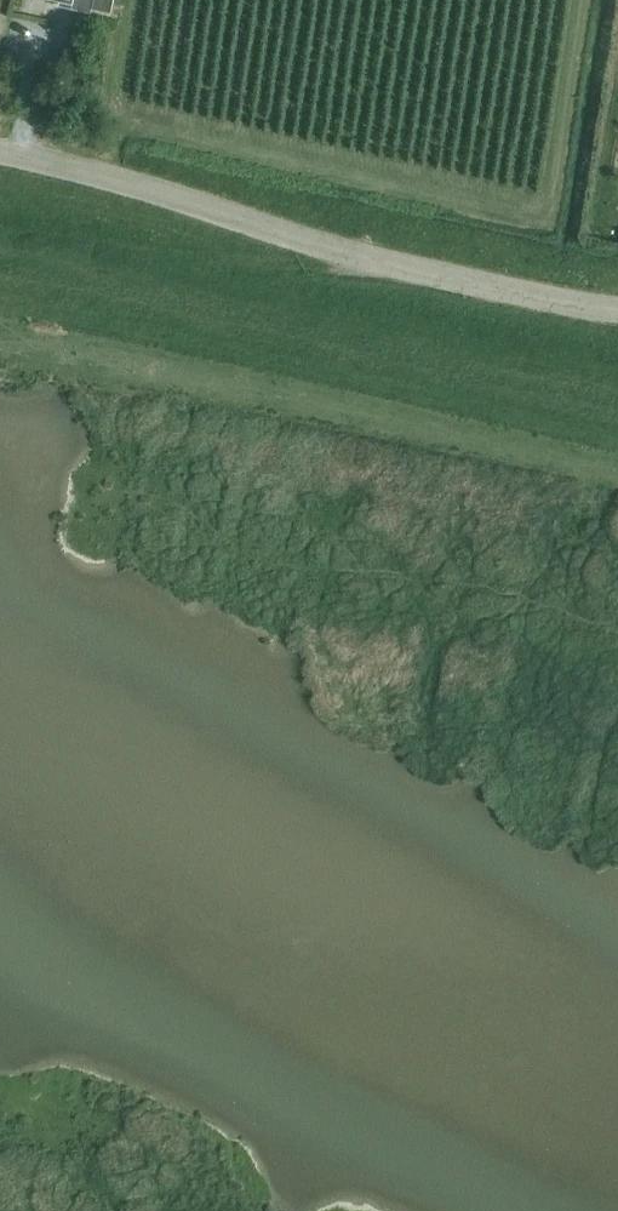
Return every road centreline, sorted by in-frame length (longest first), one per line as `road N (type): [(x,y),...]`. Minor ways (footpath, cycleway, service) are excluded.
road 1 (unclassified): [(617,311),(321,245),(0,150)]

